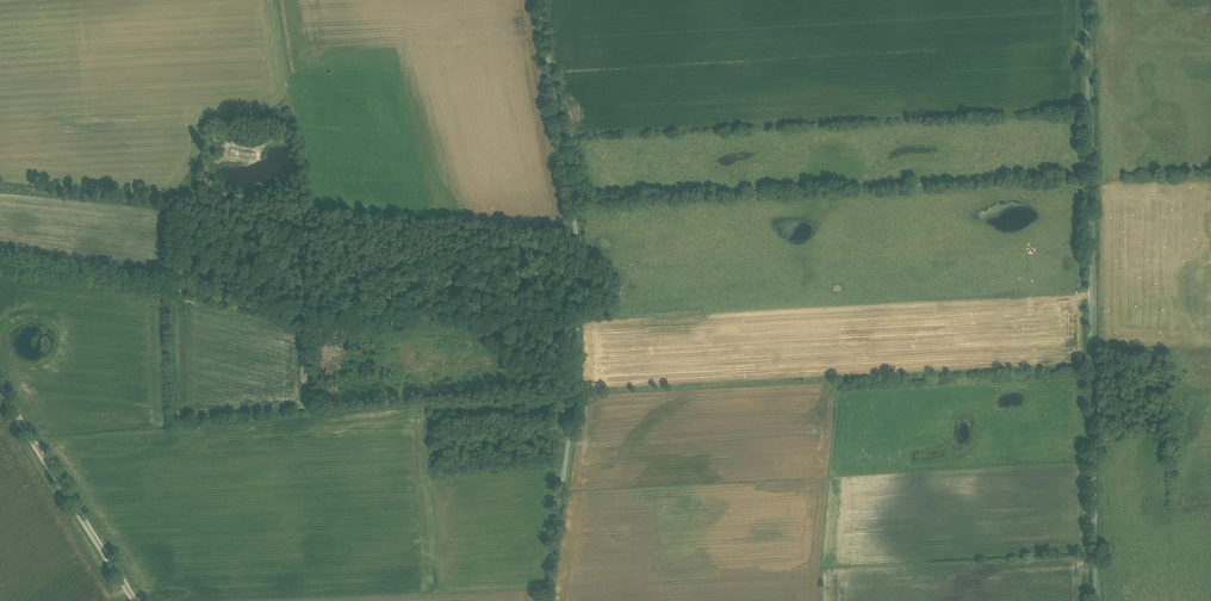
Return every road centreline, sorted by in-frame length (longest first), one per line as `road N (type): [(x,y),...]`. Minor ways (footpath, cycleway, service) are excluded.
road 1 (unclassified): [(539,0),(579,239),(574,400),(545,600)]
road 2 (unclassified): [(1086,0),(1095,600)]
road 3 (track): [(576,312),(304,320),(193,292),(0,264)]
road 4 (unclassified): [(132,600),(0,392)]

